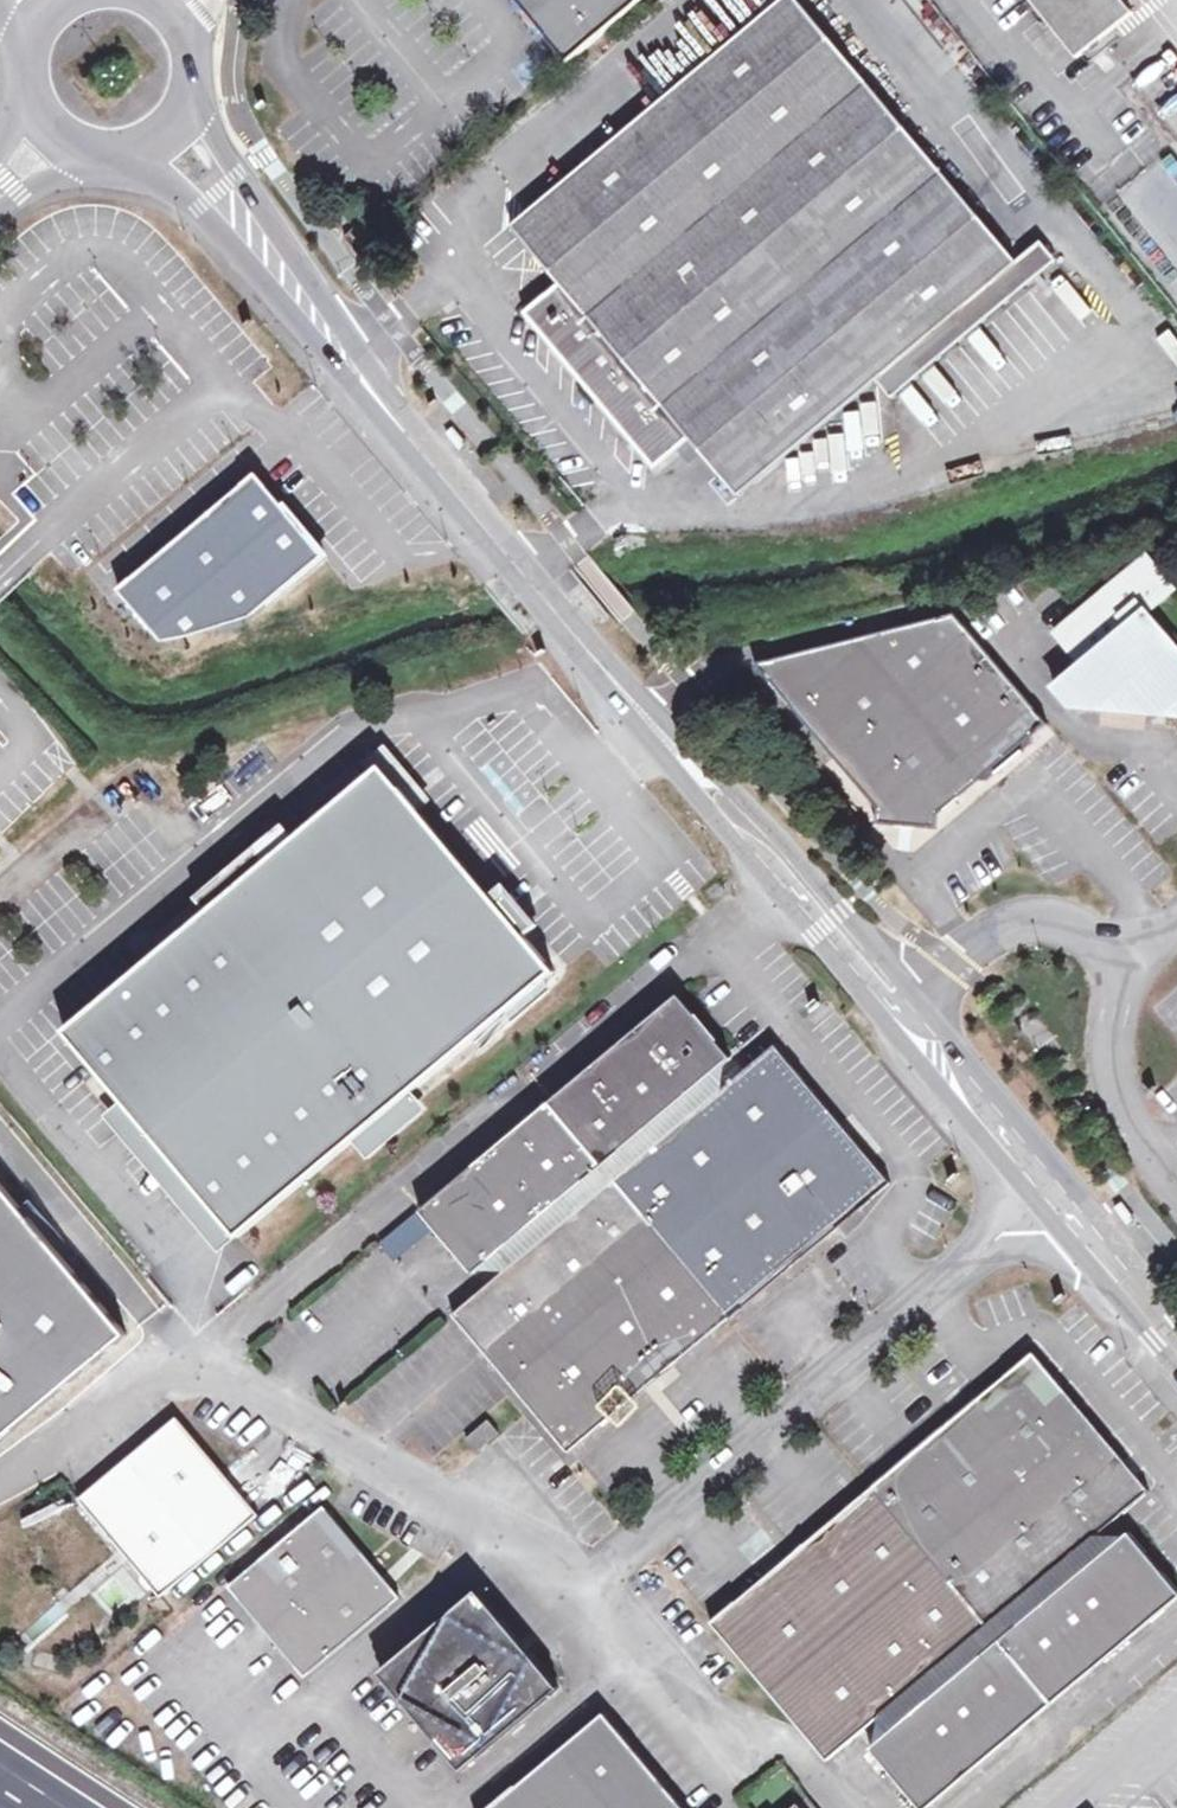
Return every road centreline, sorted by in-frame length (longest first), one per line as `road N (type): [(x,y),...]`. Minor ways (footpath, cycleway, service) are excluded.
road 1 (tertiary): [(257,243),(439,477),(639,705),(1176,1356)]
road 2 (tertiary): [(257,243),(235,178),(192,102)]
road 3 (tertiary): [(133,154),(257,243)]

